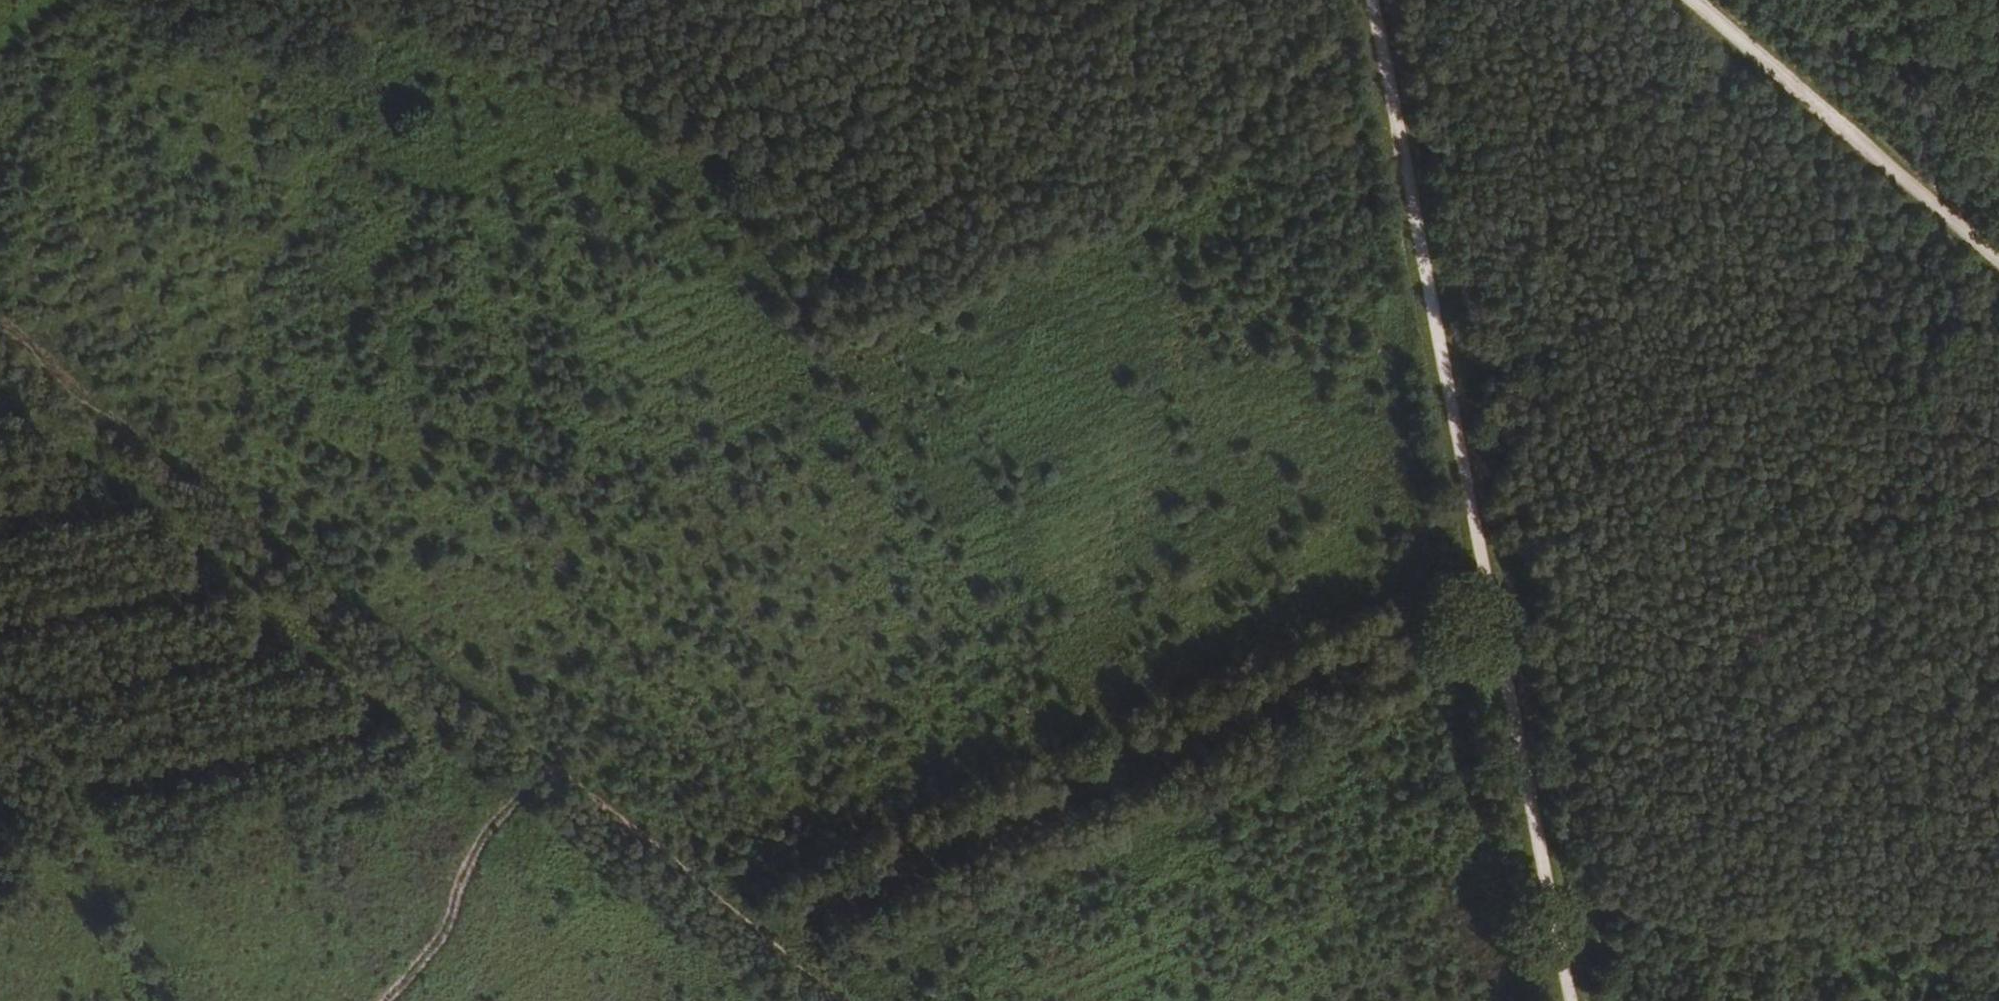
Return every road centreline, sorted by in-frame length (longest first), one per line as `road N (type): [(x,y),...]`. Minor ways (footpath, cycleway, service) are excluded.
road 1 (track): [(1571,1000),(1370,0)]
road 2 (track): [(1691,0),(1998,263)]

